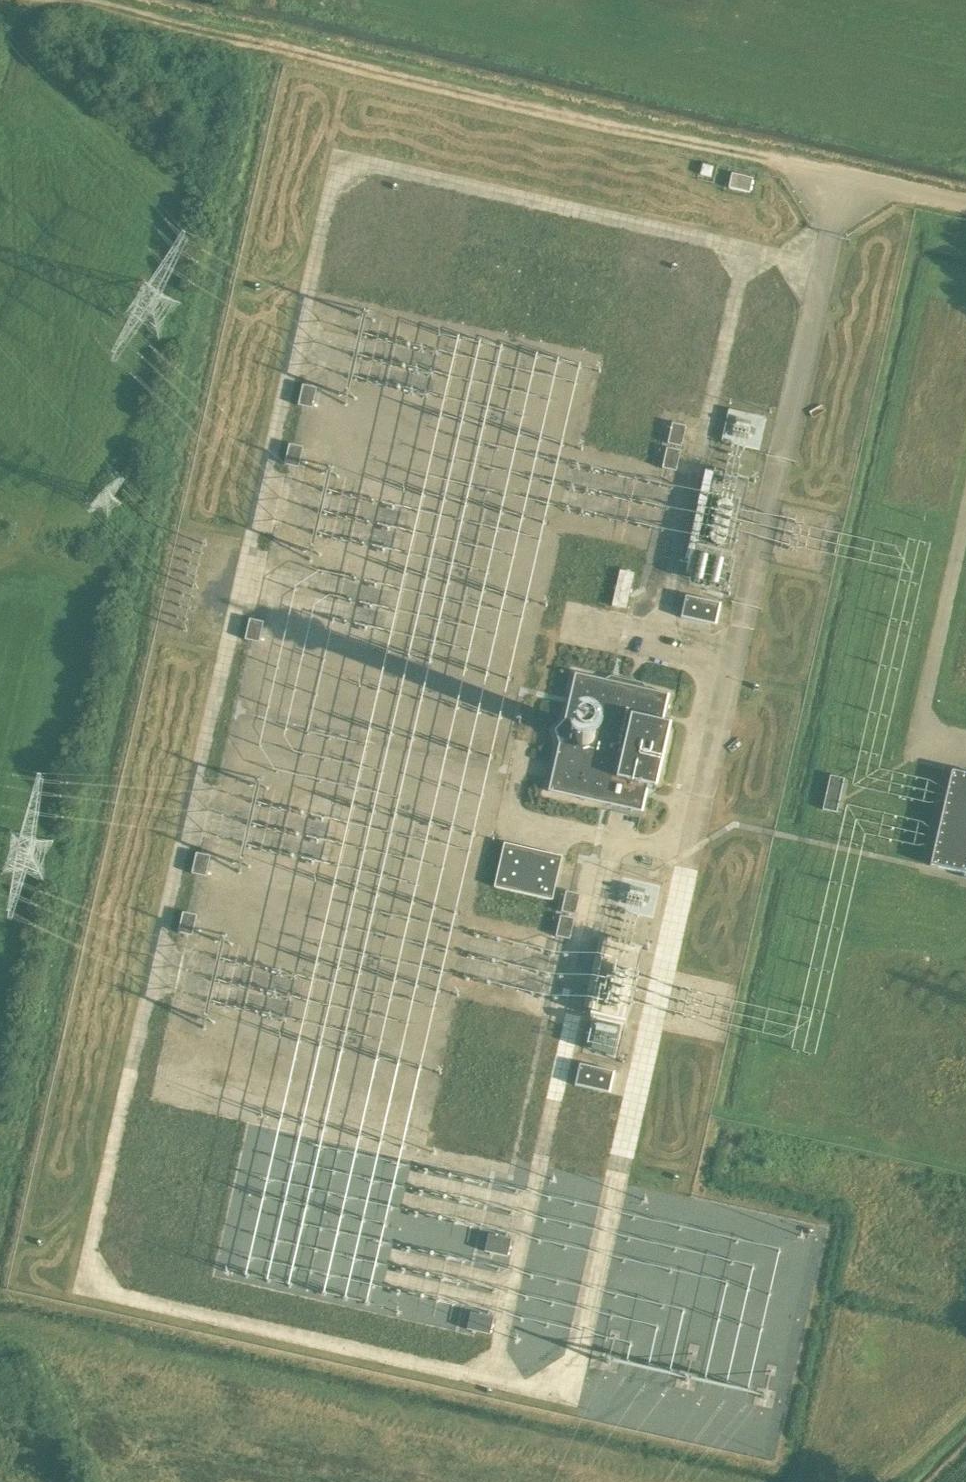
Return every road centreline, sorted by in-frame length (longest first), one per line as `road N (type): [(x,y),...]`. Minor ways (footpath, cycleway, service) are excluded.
road 1 (track): [(72,0),(840,176)]
road 2 (unclassified): [(825,236),(840,176),(965,204)]

